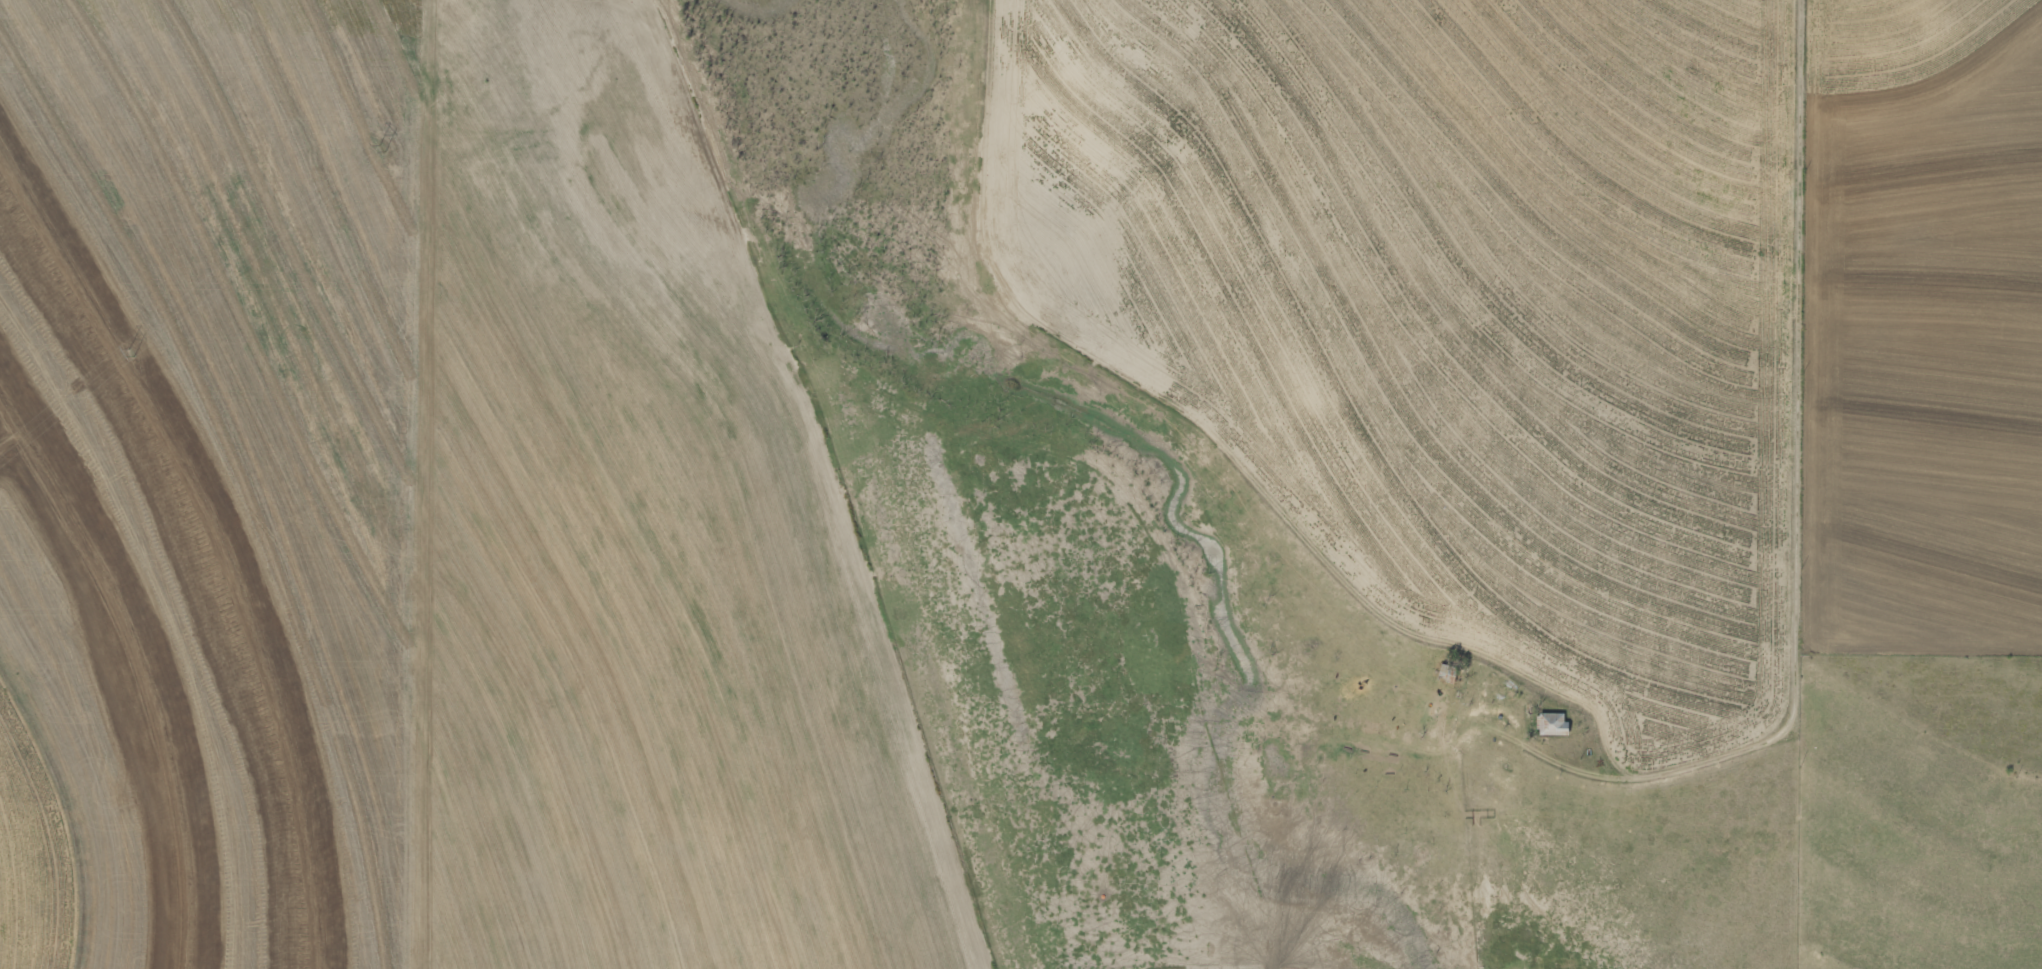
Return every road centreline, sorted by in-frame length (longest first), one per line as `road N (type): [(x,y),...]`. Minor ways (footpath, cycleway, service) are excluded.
road 1 (residential): [(1522,729),(1577,754),(1726,749),(1796,689),(1812,0)]

